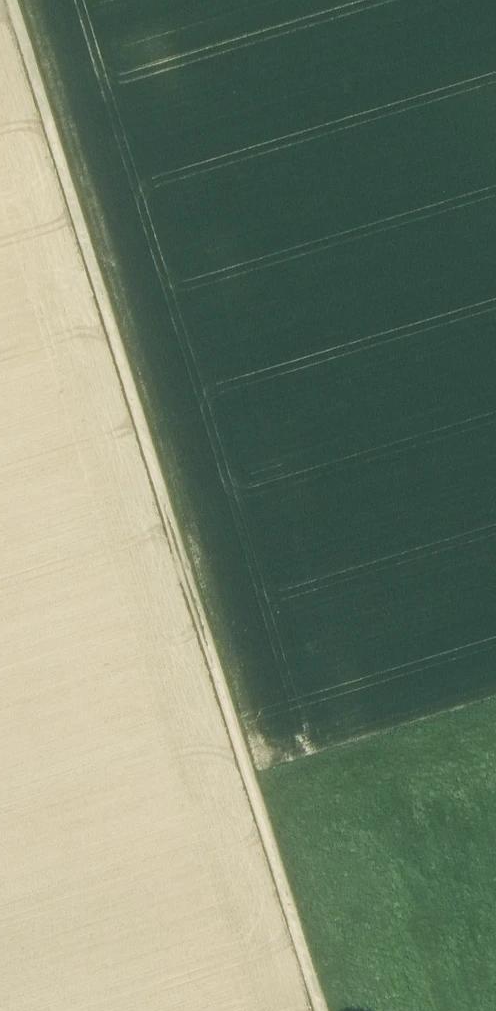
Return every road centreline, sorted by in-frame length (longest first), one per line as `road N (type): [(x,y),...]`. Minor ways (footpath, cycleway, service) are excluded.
road 1 (track): [(11,0),(317,1010)]

